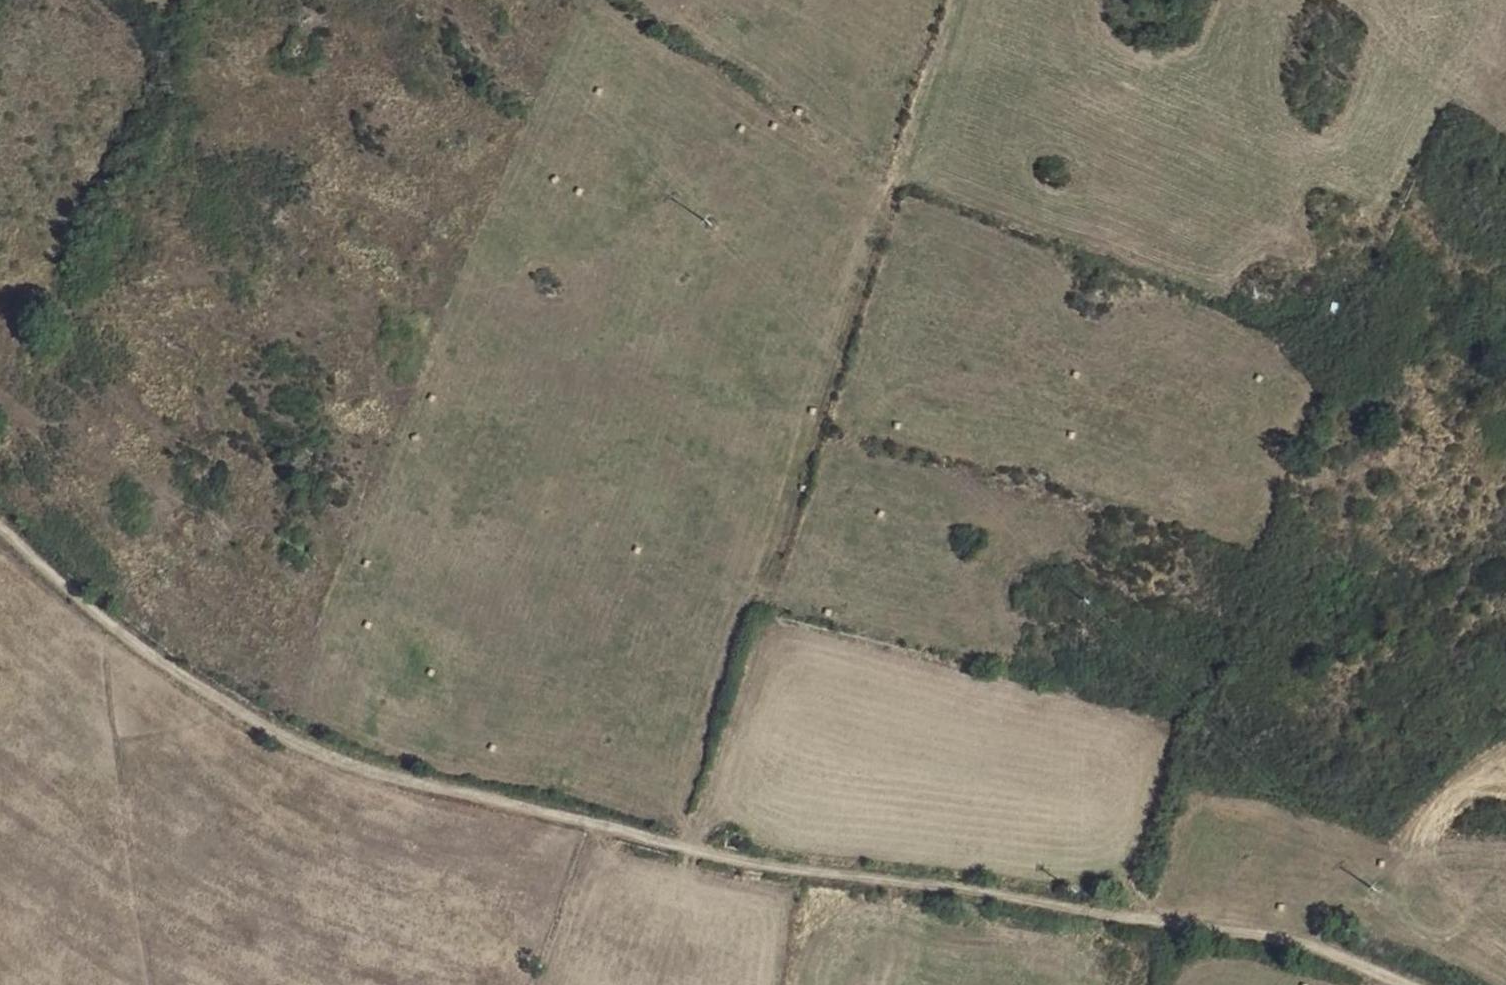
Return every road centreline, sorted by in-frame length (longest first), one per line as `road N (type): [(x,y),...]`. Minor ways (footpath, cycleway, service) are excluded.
road 1 (track): [(0,531),(126,642),(344,769),(775,873),(980,895),(1322,951),(1392,984)]
road 2 (track): [(592,830),(534,984)]

